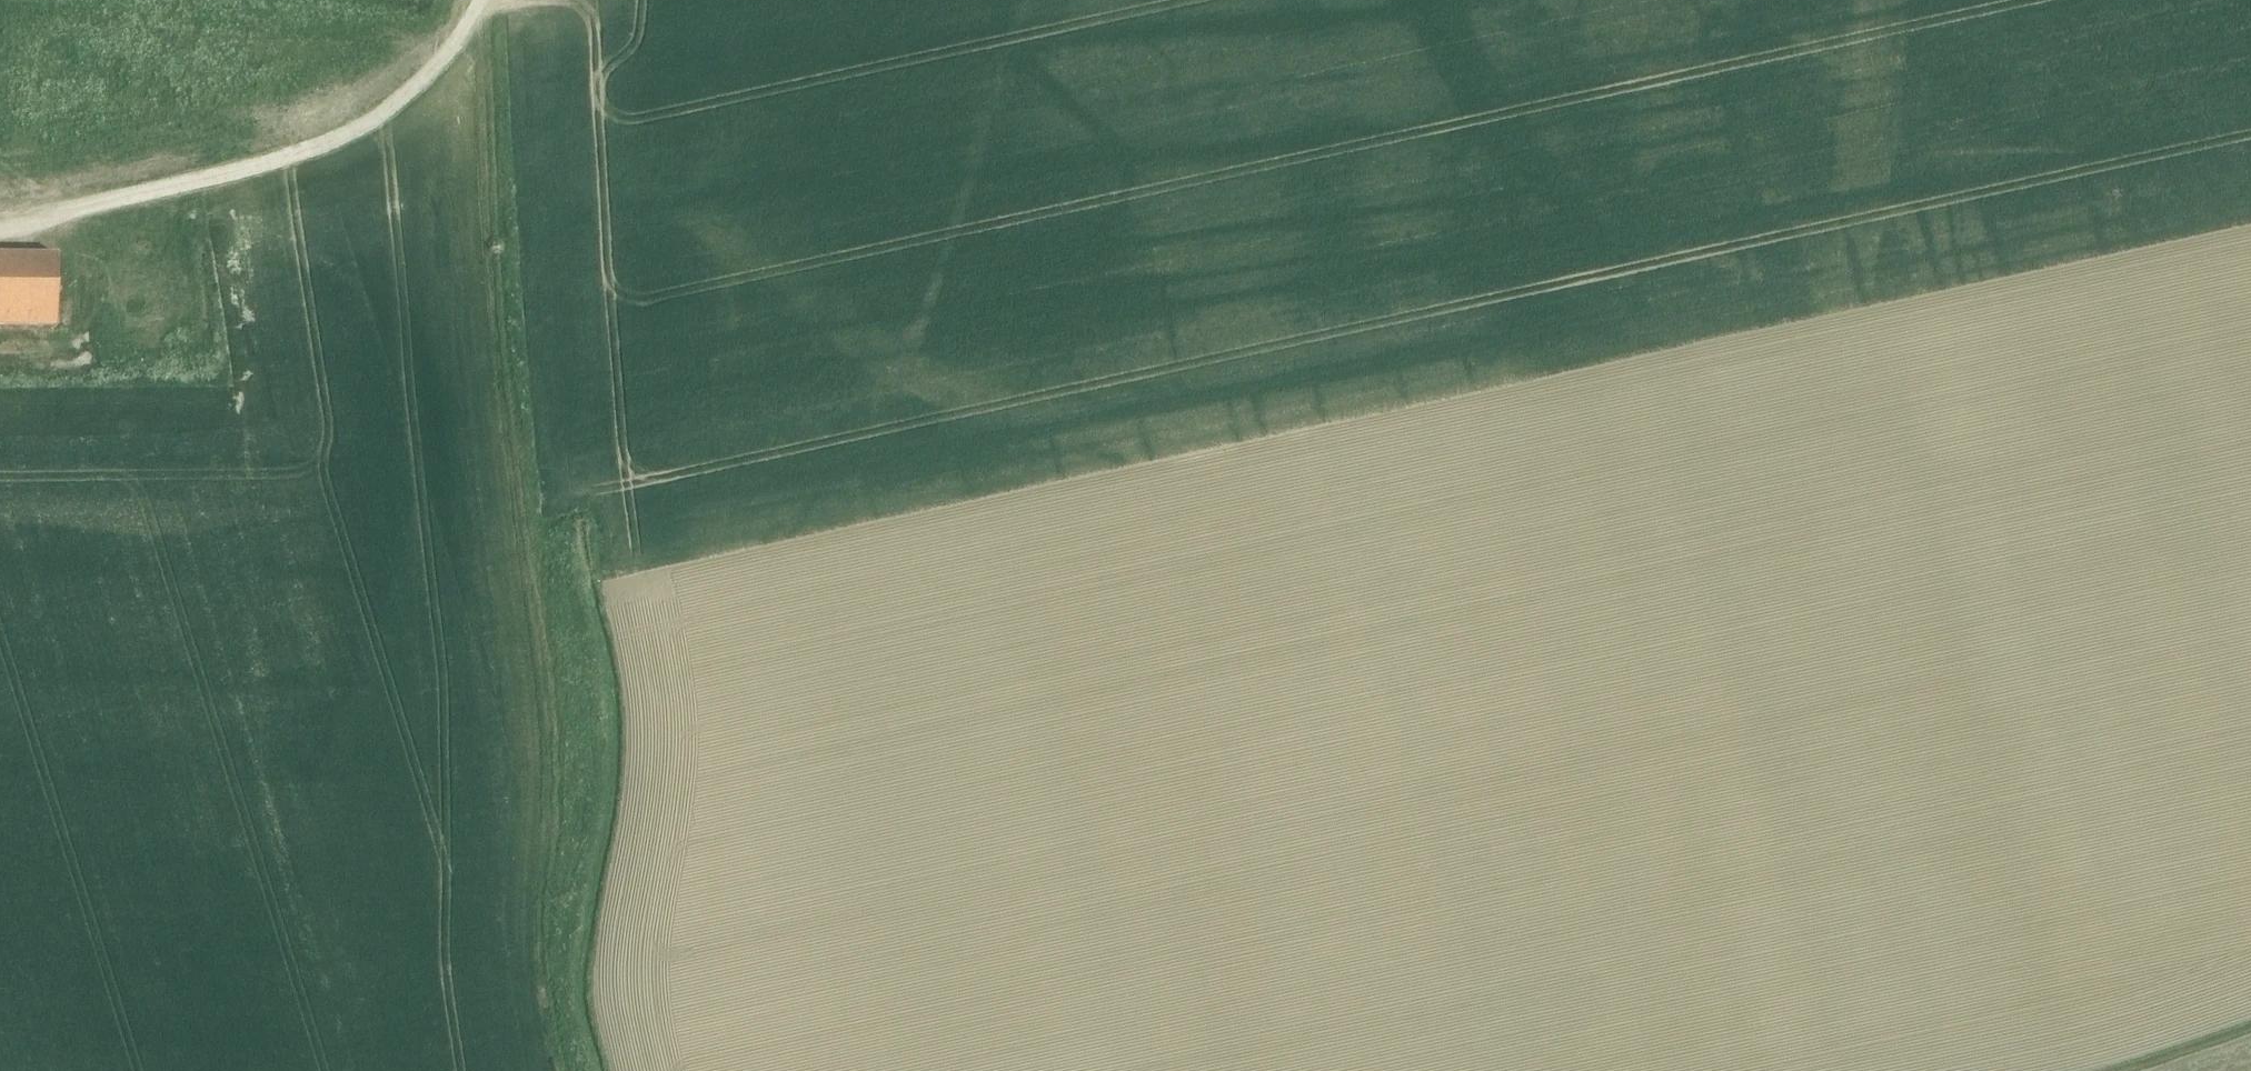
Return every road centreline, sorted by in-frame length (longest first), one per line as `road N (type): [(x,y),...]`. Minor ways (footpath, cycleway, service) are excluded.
road 1 (track): [(549,523),(579,697),(564,940),(580,1070)]
road 2 (track): [(2250,1025),(2103,1070)]

